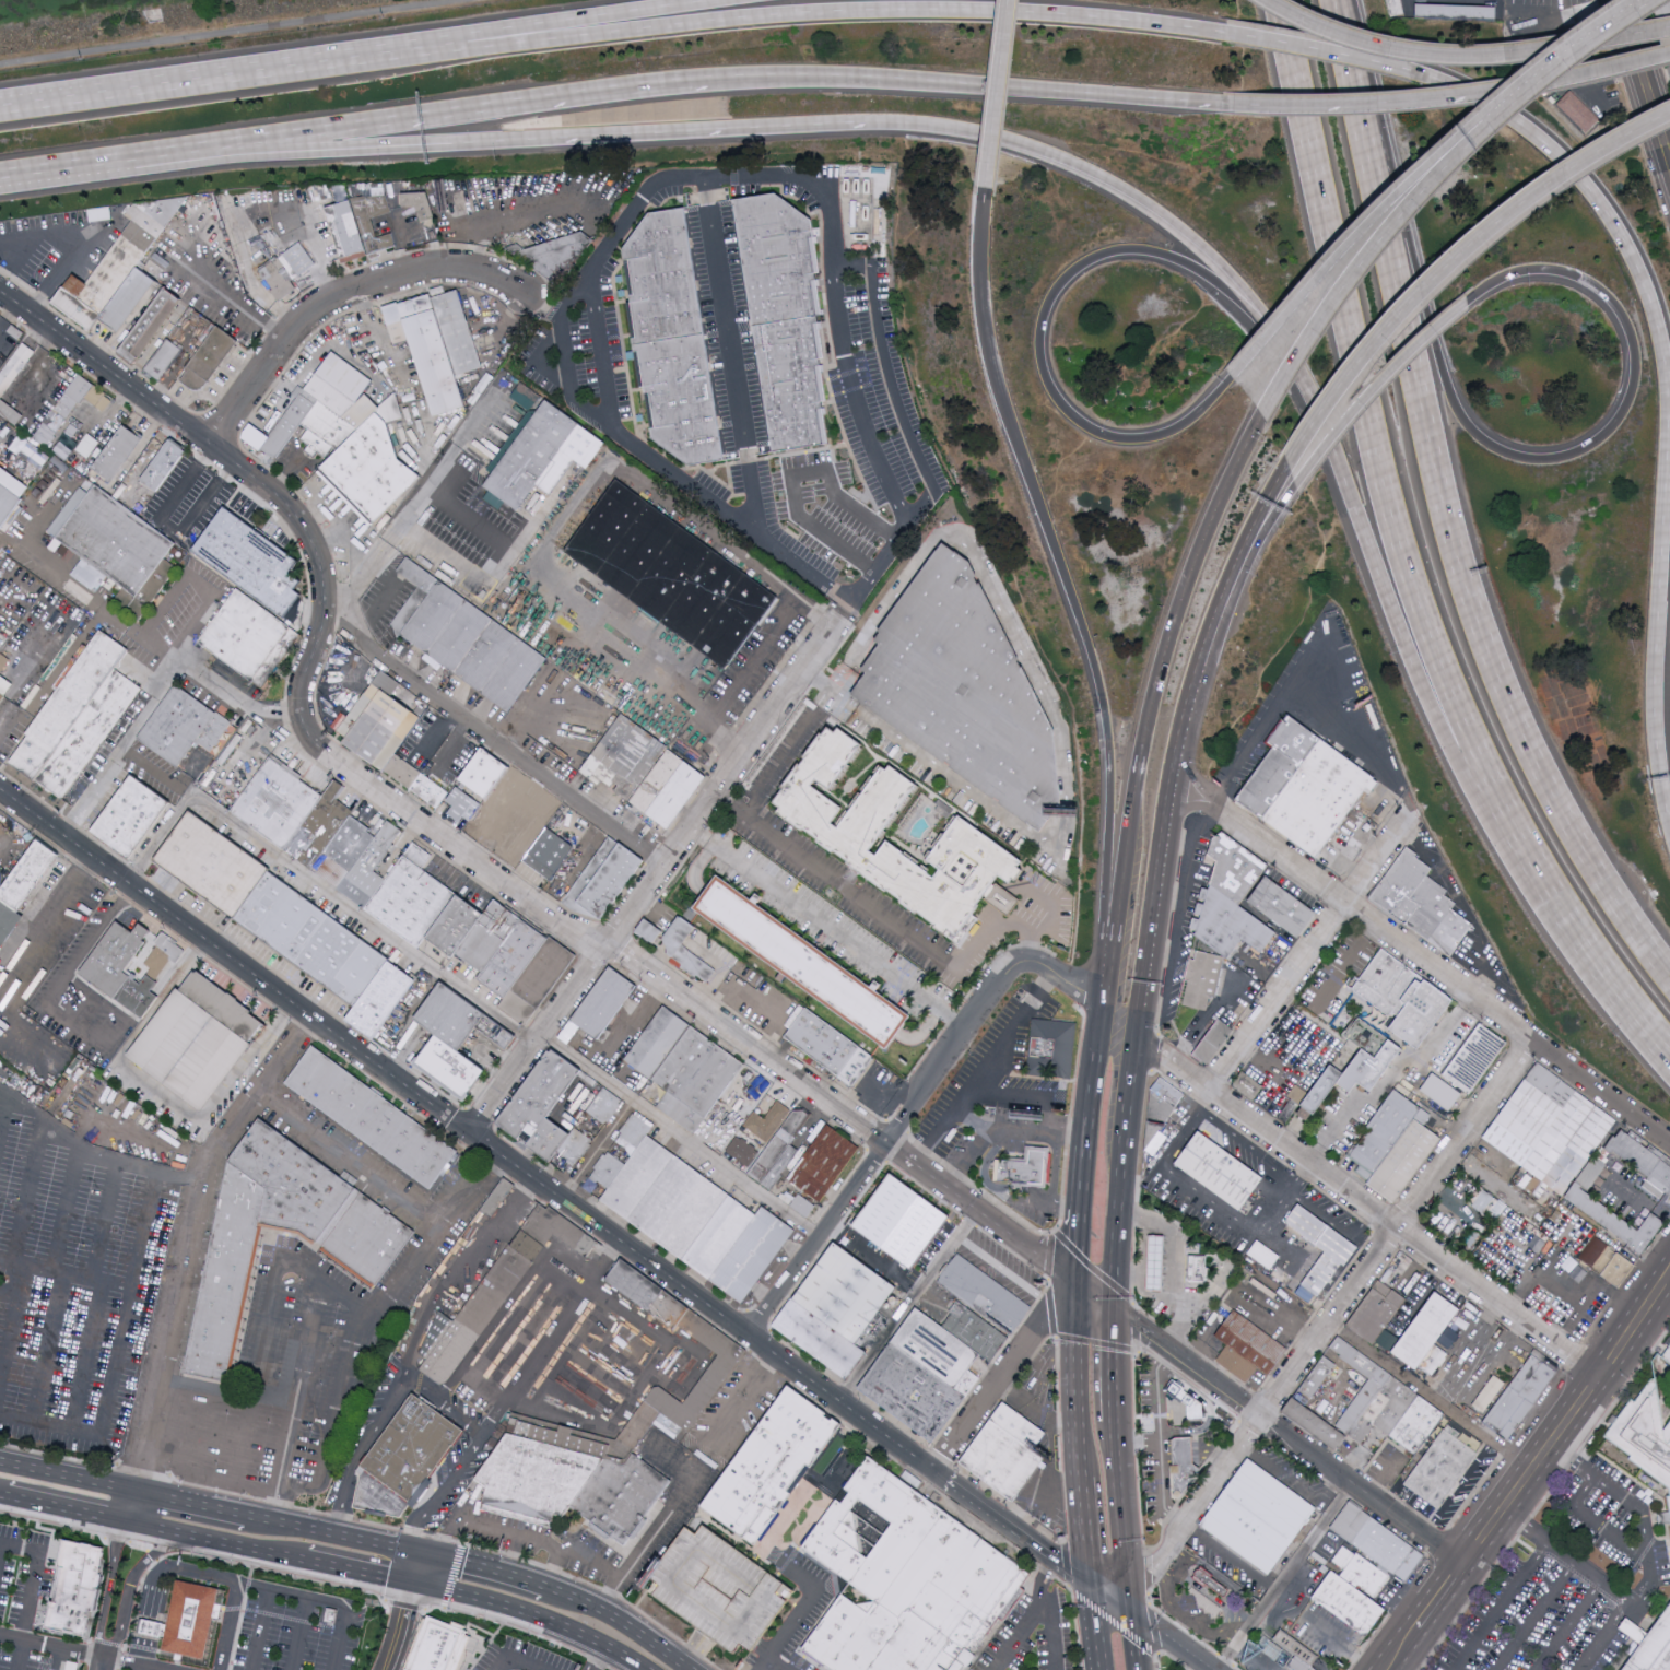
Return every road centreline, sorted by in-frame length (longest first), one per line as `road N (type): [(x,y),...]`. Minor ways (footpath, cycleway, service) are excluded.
road 1 (residential): [(886,1143),(321,751),(298,704),(324,608),(303,526),(272,492),(0,292)]
road 2 (residential): [(0,789),(932,1468)]
road 3 (motorway): [(1271,0),(1400,541),(1445,673),(1545,874),(1669,1053)]
road 4 (motorway): [(1228,34),(1075,15),(809,12),(181,81)]
road 5 (motorway): [(1669,980),(1585,863),(1526,755),(1471,626),(1432,483),(1337,0)]
road 6 (motorway): [(1669,825),(1654,709),(1668,404),(1647,295),(1619,233),(1571,168),(1497,109),(1430,78)]
road 7 (motorway): [(986,185),(981,284),(990,358),(1085,635),(1105,719),(1102,1007)]
road 8 (motorway): [(1468,303),(1507,277),(1536,270),(1577,278),(1600,292),(1620,313),(1634,353),(1632,389),(1616,421),(1589,447),(1549,460),(1520,459),(1480,439),(1450,397),(1419,280),(1379,195)]
road 9 (motorway): [(1232,378),(1180,427),(1145,439),(1105,436),(1063,409),(1049,386),(1039,354),(1045,309),(1059,285),(1094,258),(1121,250),(1171,258),(1250,314),(1317,405)]
road 10 (residential): [(470,1132),(851,601)]
road 11 (motorway): [(134,161),(742,79)]
road 12 (residential): [(1599,1376),(1136,1035)]
road 13 (residential): [(1669,1142),(1213,810)]
road 14 (motorway): [(872,122),(998,138),(1122,188),(1186,232),(1240,285),(1317,405)]
road 15 (motorway): [(707,0),(181,81)]
road 16 (motorway): [(1287,464),(1340,386),(1449,266),(1562,176),(1669,113)]
road 17 (motorway): [(742,79),(875,80),(1234,105)]
road 18 (motorway): [(1412,660),(1515,868),(1601,988),(1669,1063)]
road 19 (residential): [(1263,1418),(1532,1042)]
road 20 (motorway): [(1541,77),(1364,264),(1262,416)]
road 21 (motorway): [(1541,77),(1486,115),(1400,196),(1232,378)]
road 22 (residential): [(661,866),(356,638),(321,622)]
road 23 (motorway): [(1270,0),(1371,44),(1434,55),(1505,55),(1669,27)]
road 24 (residential): [(210,445),(297,324),(334,296),(450,264),(524,292)]
road 25 (motorway): [(1262,416),(1190,574),(1140,758)]
road 26 (primary): [(1669,1275),(1463,1562)]
road 27 (residential): [(1212,1094),(1406,823)]
road 28 (motorway): [(134,161),(450,144)]
road 29 (primary): [(1078,1282),(1073,1414),(1087,1580)]
road 30 (motorway): [(450,144),(732,129)]
road 31 (motorway): [(1317,405),(1412,660)]
road 32 (primary): [(1136,1035),(1174,768)]
road 33 (motorway): [(1190,701),(1214,622),(1287,464)]
road 34 (motorway): [(1295,485),(1371,393),(1468,303)]
road 35 (residential): [(1463,1562),(1263,1418)]
road 36 (tertiary): [(414,1580),(537,1613),(642,1669)]
road 37 (motorway): [(1190,701),(1295,485)]
road 38 (residential): [(748,1336),(886,1143)]
road 39 (residential): [(1078,1282),(1050,1307),(932,1468)]
road 40 (residential): [(1078,1282),(886,1143)]
road 41 (residential): [(886,1143),(989,990),(1027,961)]
road 42 (residential): [(1129,1587),(1156,1565),(1263,1418)]
road 43 (motorway): [(1430,78),(1228,34)]
road 44 (motorway): [(1482,94),(1669,53)]
road 45 (residential): [(932,1468),(1087,1580)]
road 46 (motorway): [(1008,0),(986,185)]
road 47 (motorway): [(181,81),(0,106)]
road 48 (residential): [(1263,1418),(1115,1312)]
road 49 (tertiary): [(124,1520),(299,1556)]
road 50 (primary): [(1130,1596),(1114,1422)]
road 51 (primary): [(1115,1312),(1126,1141)]
road 52 (tertiary): [(423,1552),(258,1516)]
road 53 (primary): [(1669,153),(1624,0)]
road 54 (tertiary): [(568,1593),(423,1552)]
road 55 (primary): [(1102,1007),(1085,1152)]
road 56 (tertiary): [(690,1669),(568,1593)]
road 57 (motorway): [(732,129),(872,122)]
road 58 (motorway): [(0,179),(134,161)]
road 59 (tertiary): [(131,1490),(0,1460)]
road 60 (motorway): [(1646,0),(1541,77)]
road 61 (primary): [(1085,1152),(1078,1282)]
road 62 (tertiary): [(258,1516),(131,1490)]
road 63 (motorway): [(1329,105),(1457,97)]
road 64 (tertiary): [(0,1492),(124,1520)]
road 65 (residential): [(385,1669),(423,1552)]

